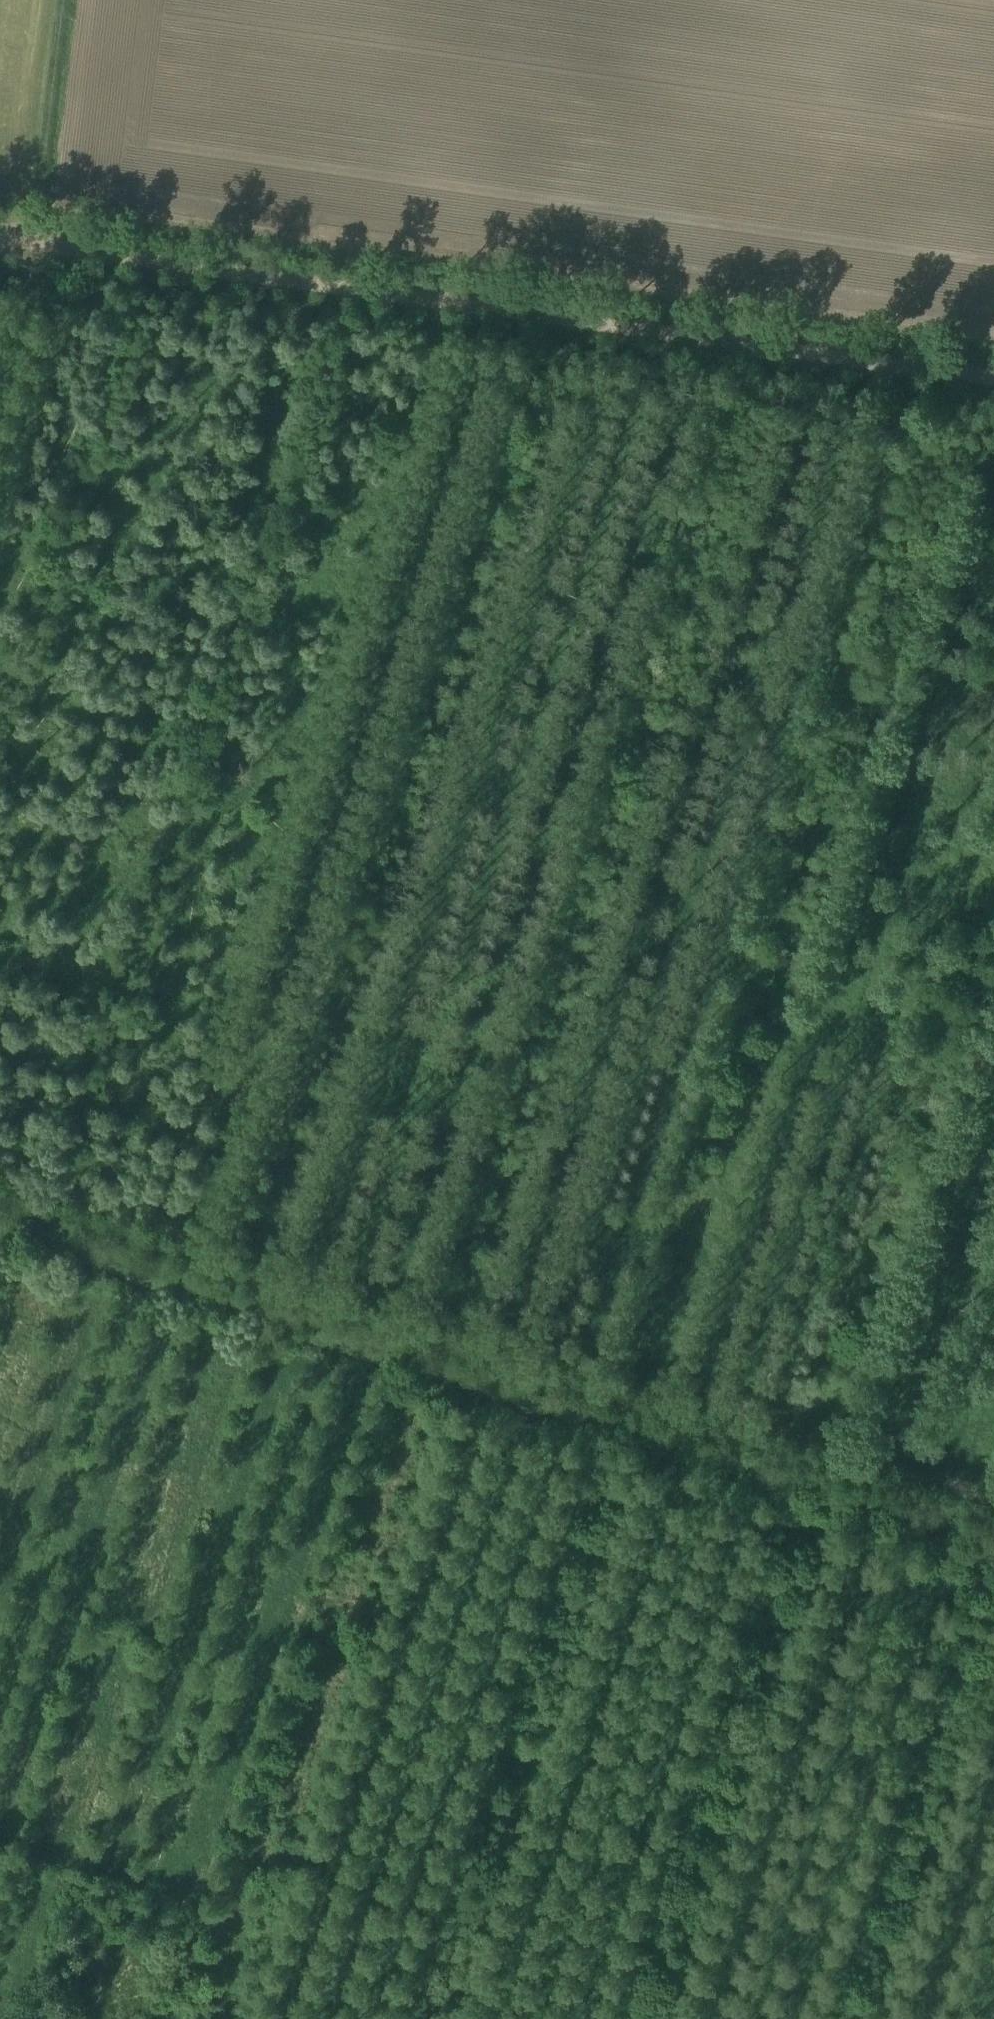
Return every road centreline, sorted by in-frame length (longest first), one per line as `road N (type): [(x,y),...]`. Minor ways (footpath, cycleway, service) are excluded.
road 1 (track): [(0,1174),(993,1499)]
road 2 (track): [(0,258),(993,380)]

